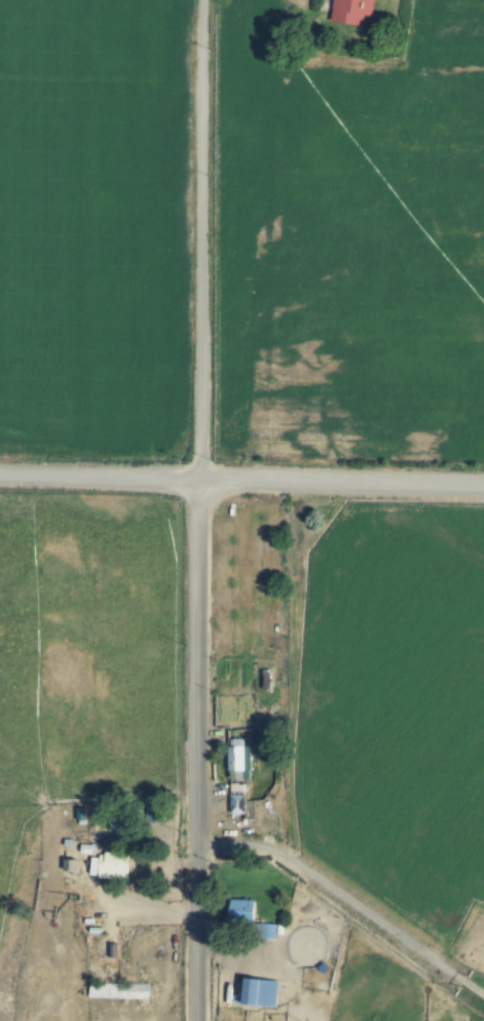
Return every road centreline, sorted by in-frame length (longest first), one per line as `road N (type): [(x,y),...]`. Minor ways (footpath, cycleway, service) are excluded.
road 1 (residential): [(196,1020),(199,0)]
road 2 (residential): [(0,477),(483,485)]
road 3 (track): [(196,847),(248,846),(279,856),(483,995)]

